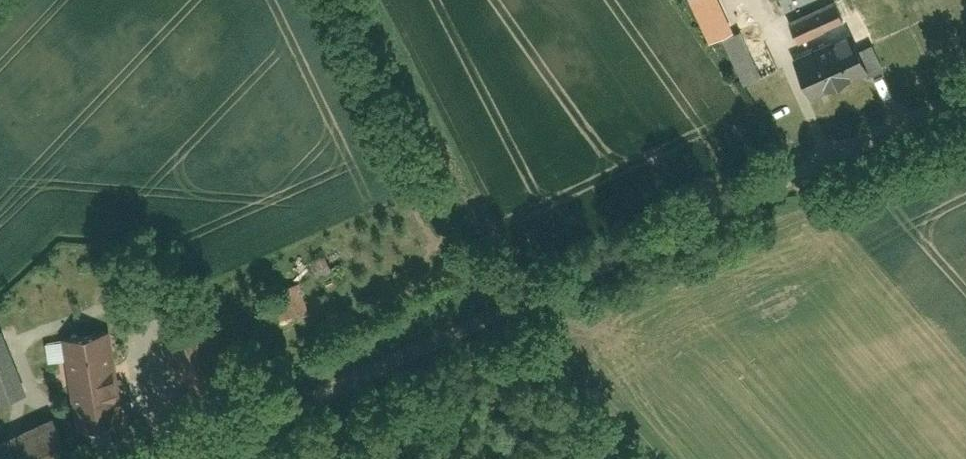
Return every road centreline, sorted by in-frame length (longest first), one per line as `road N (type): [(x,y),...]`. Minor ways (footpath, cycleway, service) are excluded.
road 1 (residential): [(965,97),(185,458)]

